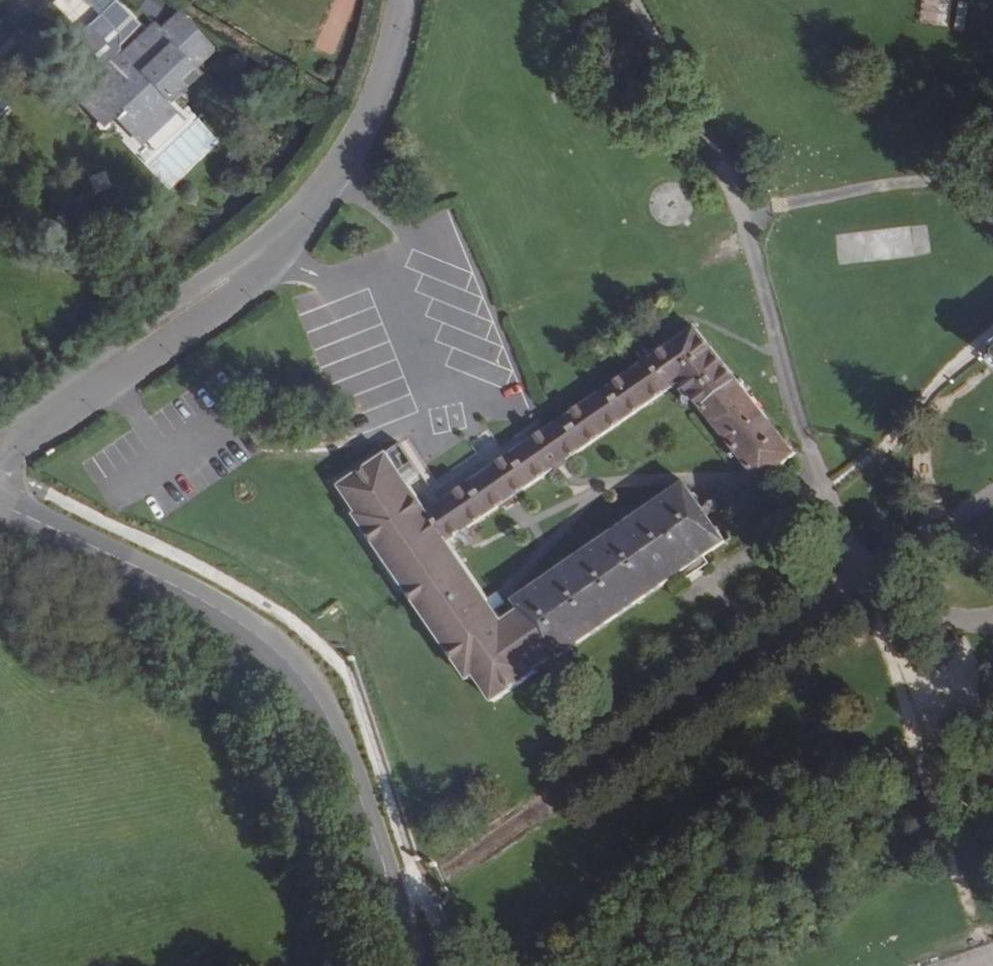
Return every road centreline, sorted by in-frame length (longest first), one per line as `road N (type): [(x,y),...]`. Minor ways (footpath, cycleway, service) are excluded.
road 1 (tertiary): [(414,965),(336,726),(290,660),(220,608),(0,505)]
road 2 (residential): [(400,0),(381,80),(341,161),(271,244),(0,445)]

